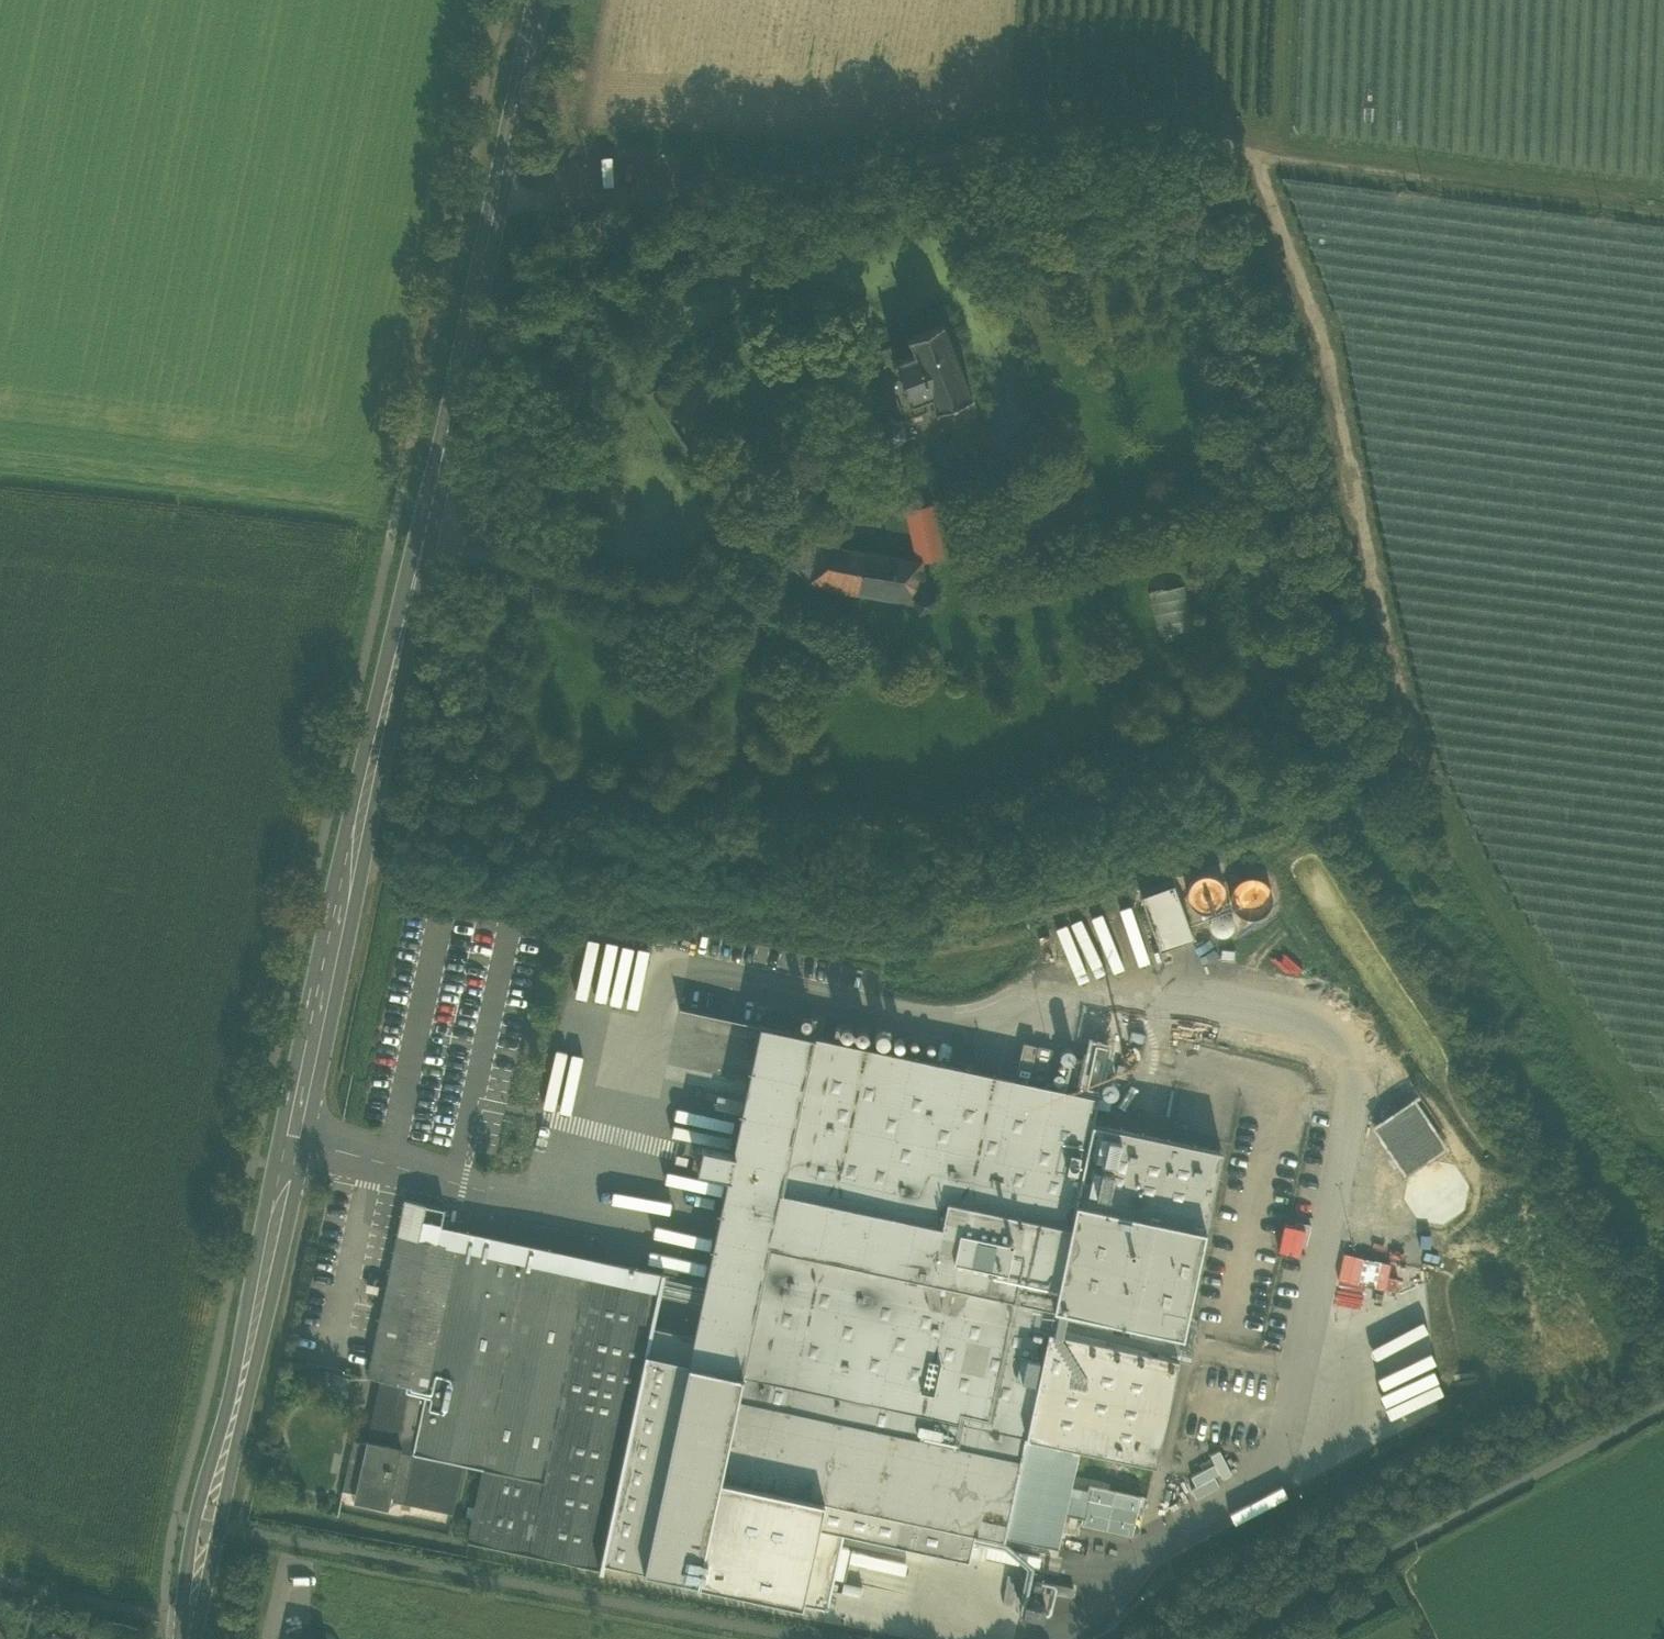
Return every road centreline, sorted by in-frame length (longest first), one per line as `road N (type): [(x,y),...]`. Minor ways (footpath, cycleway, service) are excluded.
road 1 (track): [(1663,204),(1257,145),(1109,135),(494,211)]
road 2 (secondary): [(190,1625),(425,534)]
road 3 (secondary): [(425,534),(538,0)]
road 4 (residential): [(425,534),(652,604),(763,524)]
road 5 (unclassified): [(0,1584),(190,1625)]

